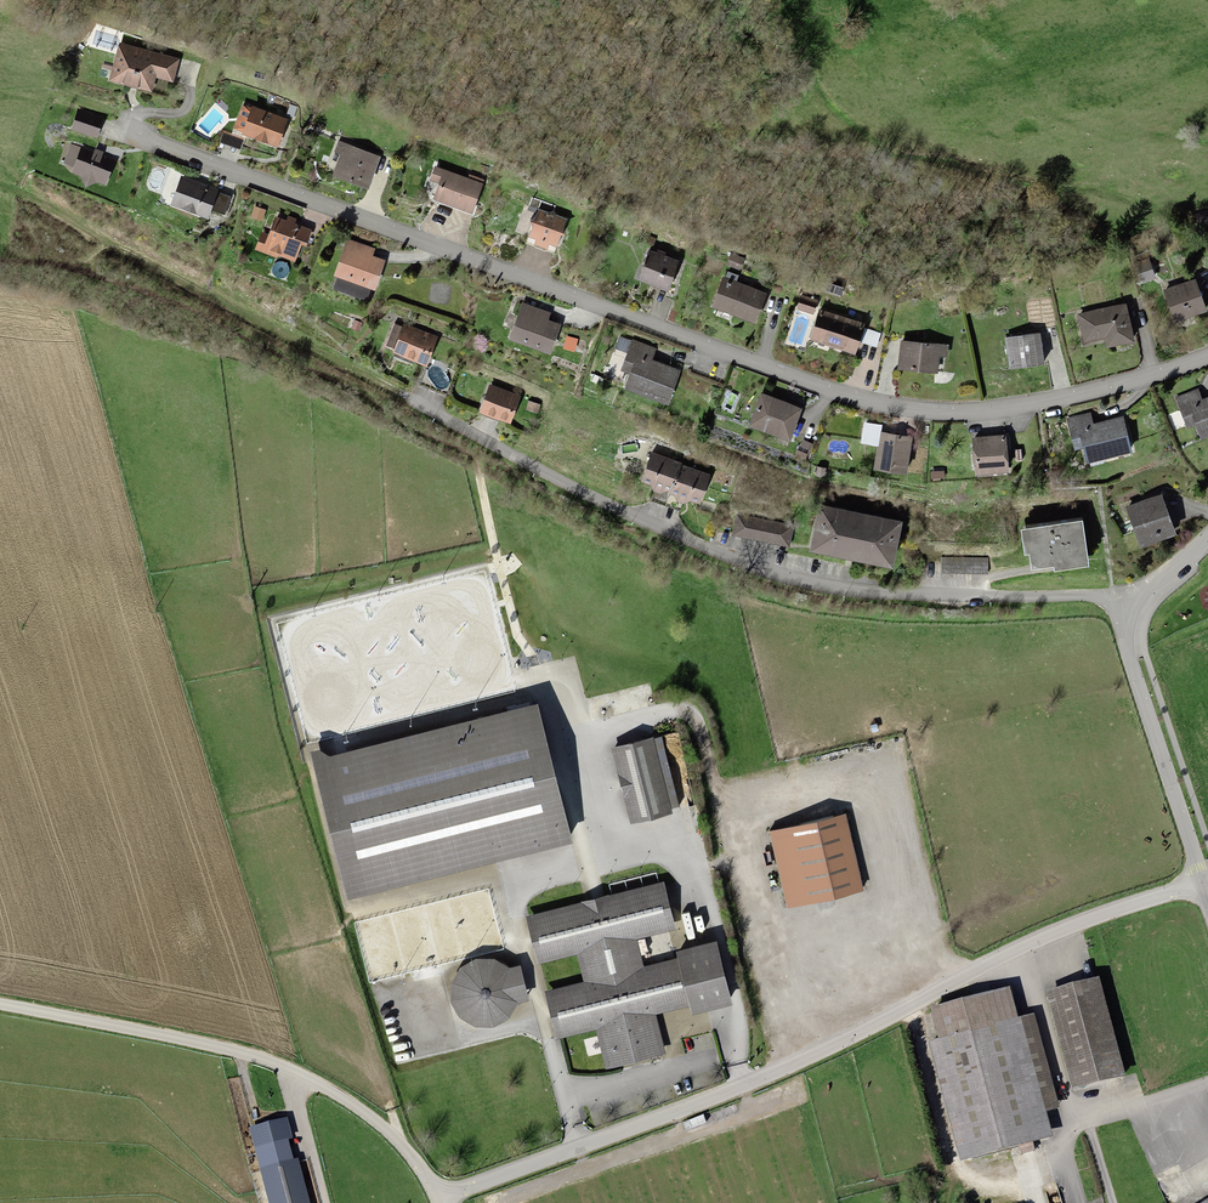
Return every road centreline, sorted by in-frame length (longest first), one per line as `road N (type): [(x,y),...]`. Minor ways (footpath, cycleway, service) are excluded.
road 1 (residential): [(142,139),(839,400),(899,413),(953,417),(1066,401),(1207,358)]
road 2 (residential): [(441,1192),(758,1078),(1095,916),(1200,881)]
road 3 (residential): [(1136,611),(1093,598),(890,597),(770,569),(585,496),(403,396)]
road 4 (unclassified): [(441,1192),(422,1162),(356,1102),(265,1056),(0,1004)]
road 5 (track): [(403,396),(21,197)]
road 6 (residential): [(1136,611),(1128,641),(1200,881)]
road 7 (track): [(909,1007),(952,1169)]
road 8 (track): [(325,1202),(300,1109),(311,1078)]

